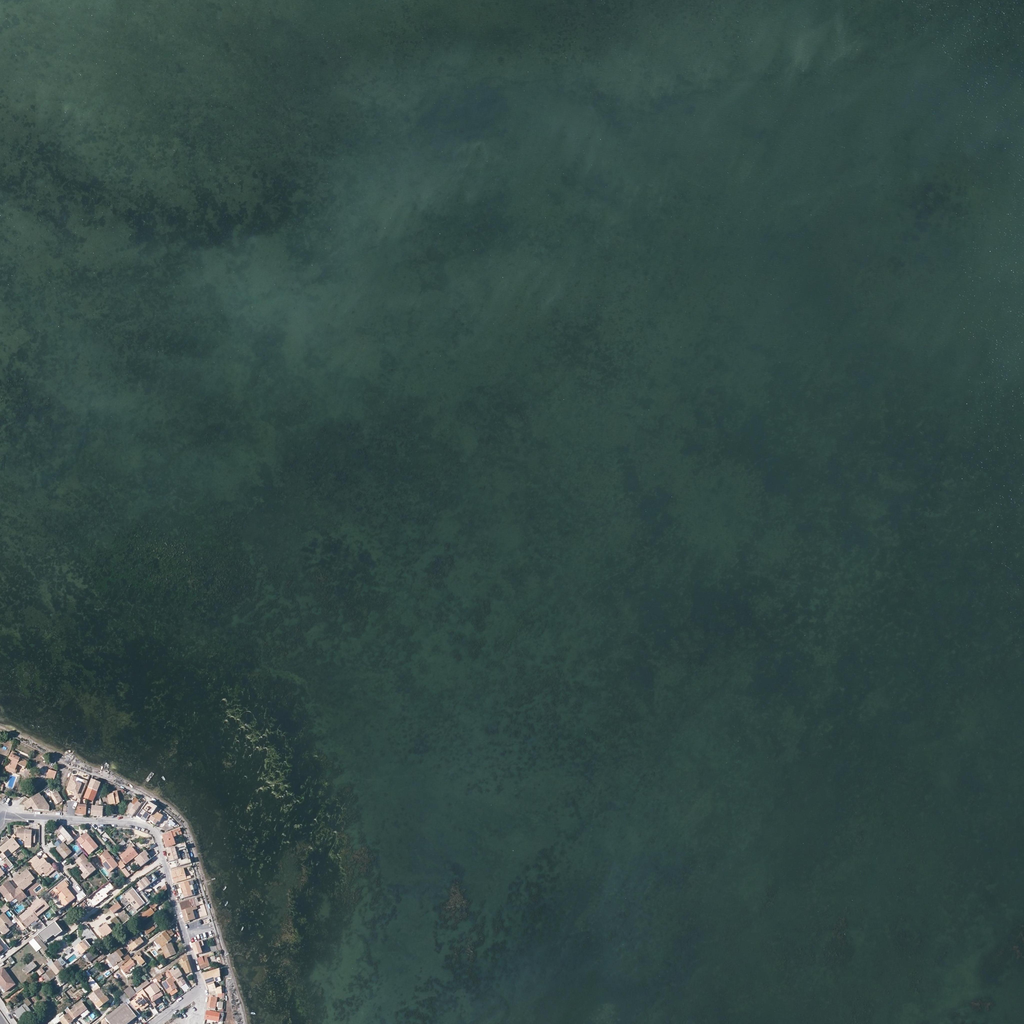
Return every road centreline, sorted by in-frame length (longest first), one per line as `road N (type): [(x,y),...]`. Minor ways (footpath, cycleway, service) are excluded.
road 1 (residential): [(6,814),(154,831),(202,986)]

